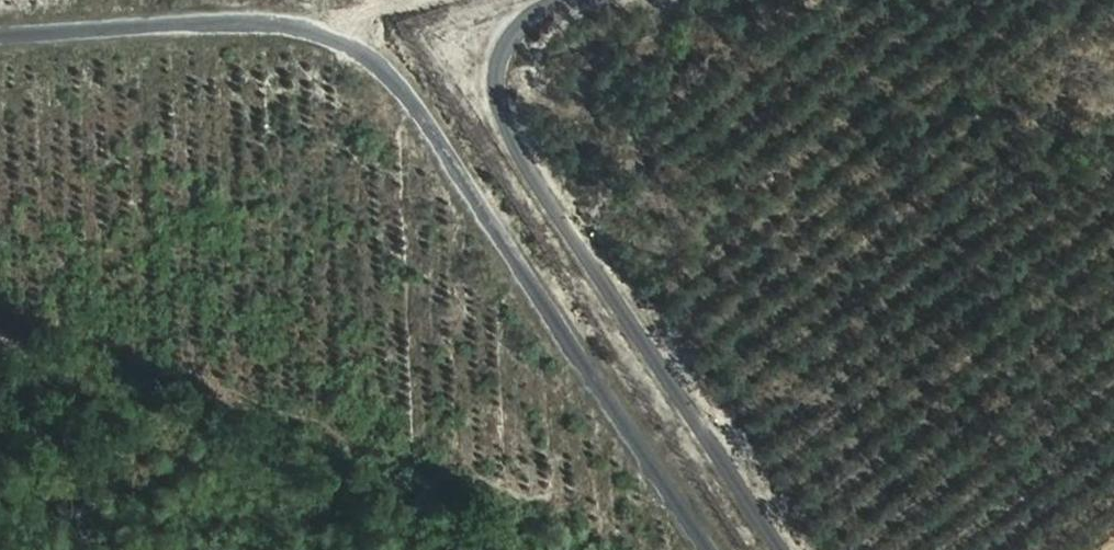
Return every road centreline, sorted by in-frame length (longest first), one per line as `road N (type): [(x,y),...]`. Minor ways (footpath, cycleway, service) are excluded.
road 1 (residential): [(0,54),(377,38),(394,51),(726,549)]
road 2 (track): [(796,549),(512,123),(506,72),(529,19),(577,0)]

